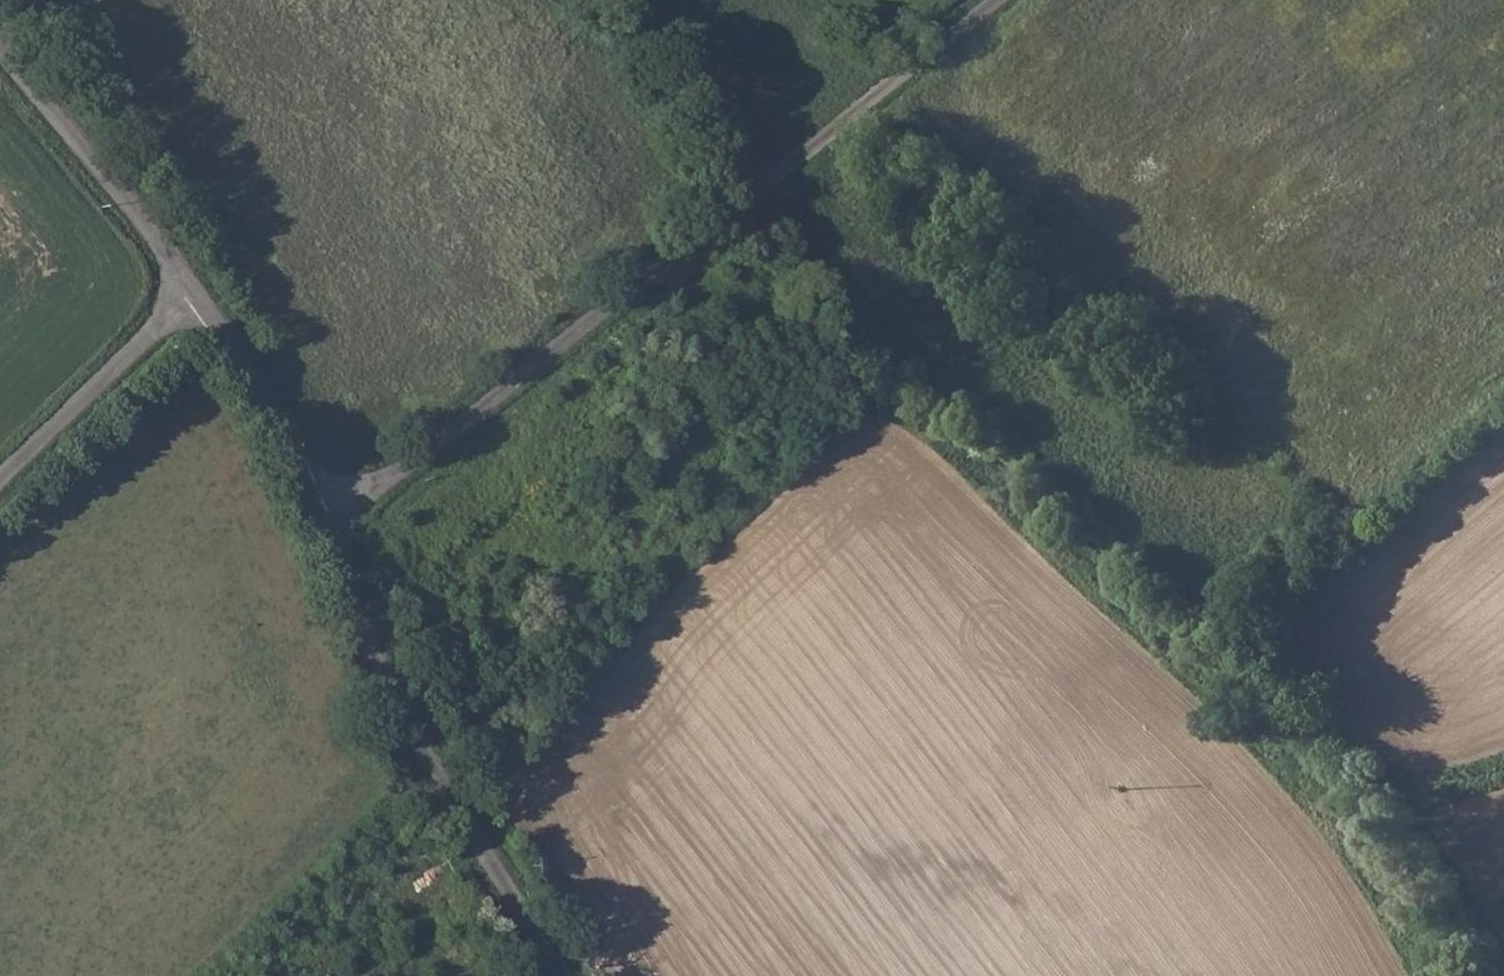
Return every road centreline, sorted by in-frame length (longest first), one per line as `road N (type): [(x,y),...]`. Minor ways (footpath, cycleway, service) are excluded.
road 1 (unclassified): [(320,520),(408,465),(995,0)]
road 2 (unclassified): [(320,520),(386,678),(563,975)]
road 3 (unclassified): [(0,51),(193,291)]
road 4 (unclassified): [(0,478),(193,291)]
road 5 (unclassified): [(193,291),(242,361),(320,520)]

